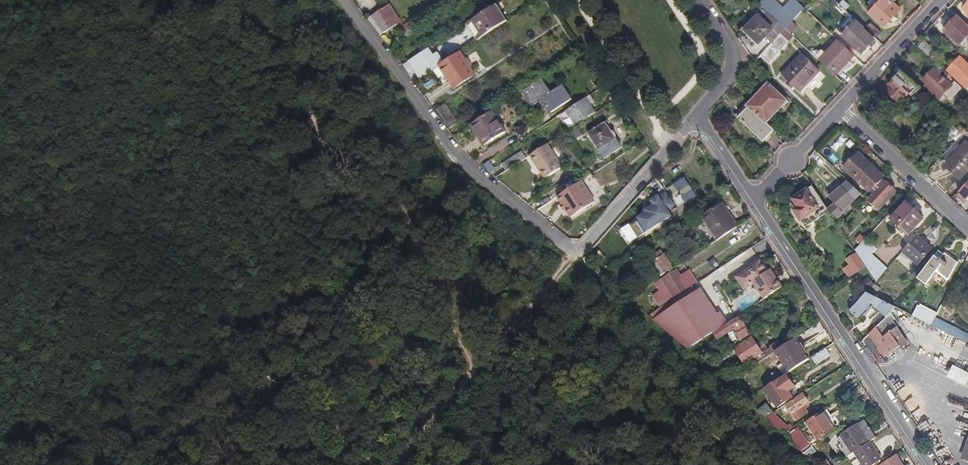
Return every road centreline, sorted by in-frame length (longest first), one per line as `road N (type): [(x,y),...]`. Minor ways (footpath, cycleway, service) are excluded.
road 1 (residential): [(671,145),(576,256),(449,147),(340,0)]
road 2 (residential): [(753,198),(929,464)]
road 3 (residential): [(967,230),(839,109)]
road 4 (residential): [(839,109),(941,0)]
road 5 (track): [(576,256),(479,367)]
road 6 (residential): [(700,0),(732,64),(695,118)]
road 7 (track): [(479,367),(394,464)]
road 8 (residential): [(753,198),(839,109)]

